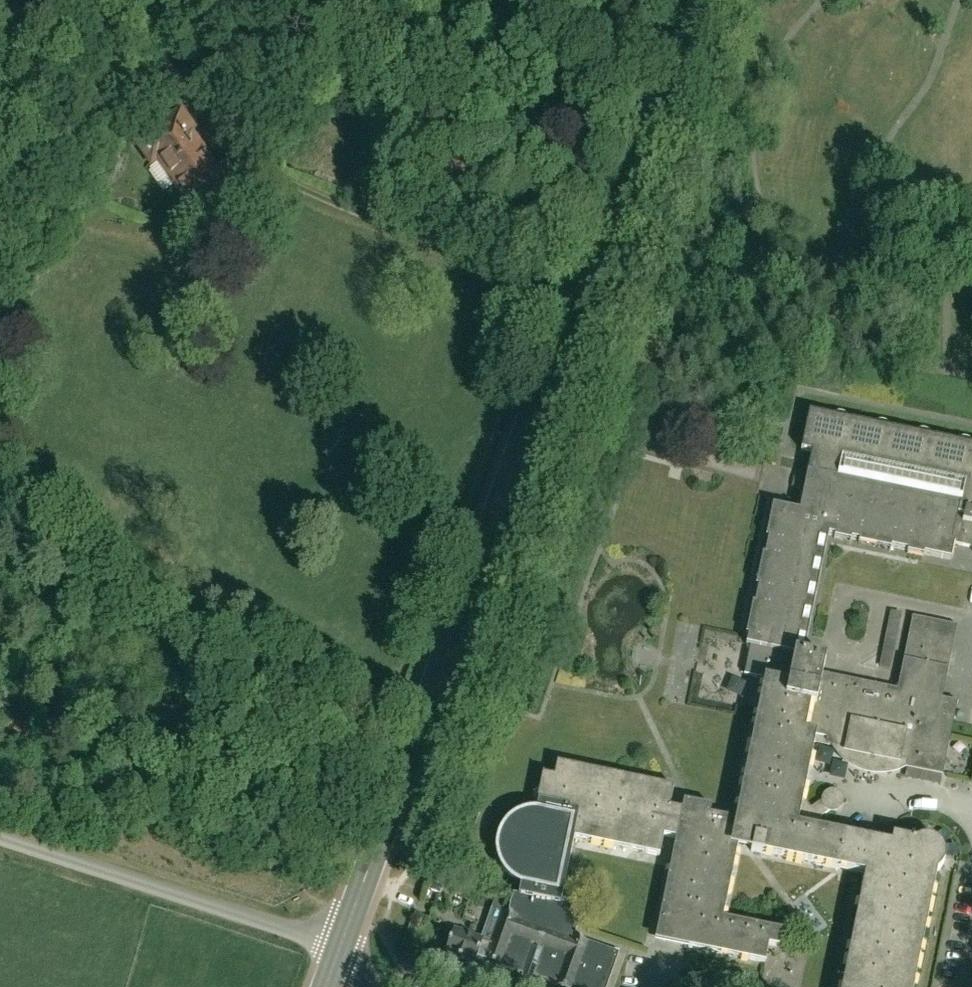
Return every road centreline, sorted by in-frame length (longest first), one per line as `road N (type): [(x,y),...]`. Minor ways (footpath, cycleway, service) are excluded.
road 1 (secondary): [(341,948),(683,0)]
road 2 (track): [(0,511),(332,760)]
road 3 (unclassified): [(341,948),(0,839)]

